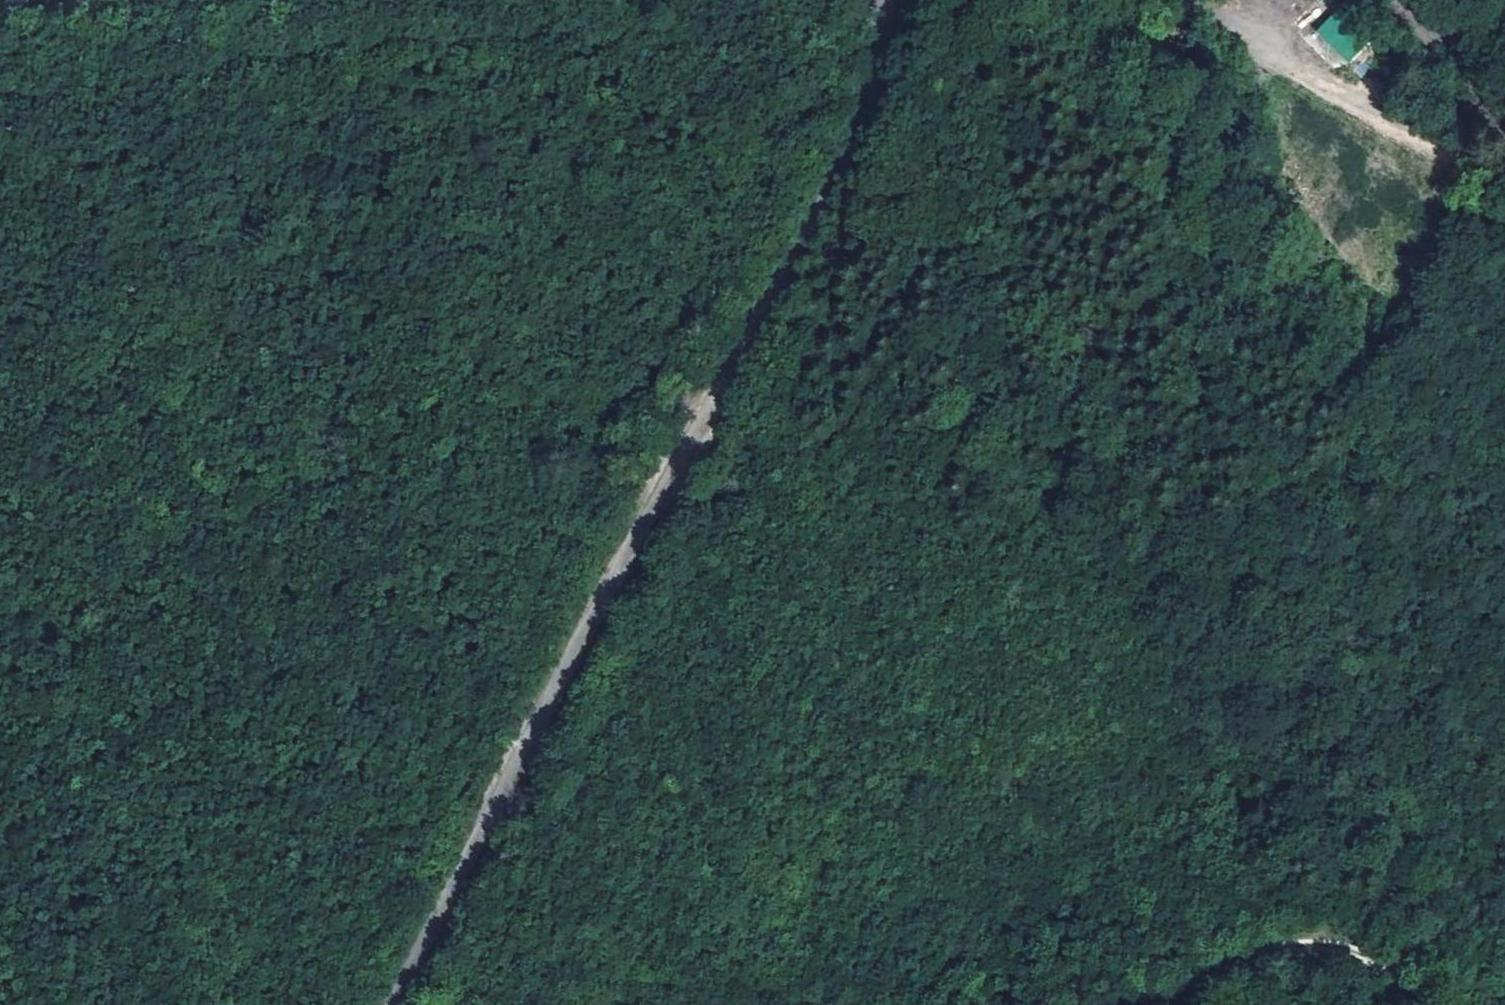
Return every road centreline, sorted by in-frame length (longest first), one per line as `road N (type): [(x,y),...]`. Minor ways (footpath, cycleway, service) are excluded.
road 1 (track): [(386,1004),(849,135),(878,55)]
road 2 (track): [(1162,0),(1211,38),(1424,161),(1504,184)]
road 3 (track): [(1156,1004),(1243,962),(1307,944),(1338,946),(1392,974),(1427,1004)]

